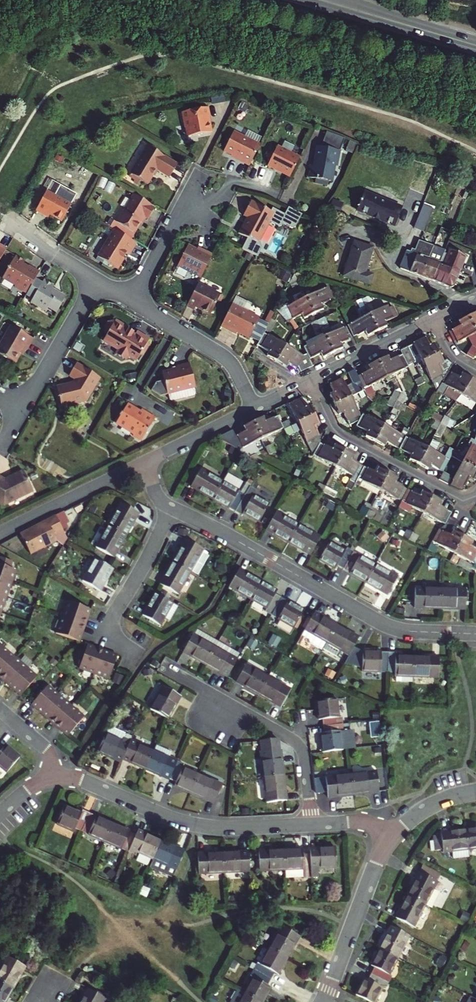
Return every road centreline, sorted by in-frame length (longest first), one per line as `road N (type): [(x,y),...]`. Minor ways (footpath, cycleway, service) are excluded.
road 1 (residential): [(475,633),(385,624),(170,506)]
road 2 (residential): [(312,824),(198,825),(80,779),(53,778)]
road 3 (residential): [(162,666),(299,745),(312,824)]
road 4 (residential): [(310,381),(349,440),(463,500),(475,496)]
road 5 (residential): [(0,448),(96,280)]
road 6 (residential): [(170,506),(104,634),(140,654)]
road 7 (residential): [(394,835),(322,1001)]
road 8 (residential): [(255,407),(225,357),(132,301)]
road 9 (residential): [(146,460),(0,531)]
road 10 (tertiary): [(475,46),(321,0)]
road 11 (residential): [(132,301),(199,175)]
road 12 (residential): [(434,320),(310,381)]
road 13 (residential): [(255,407),(146,460)]

